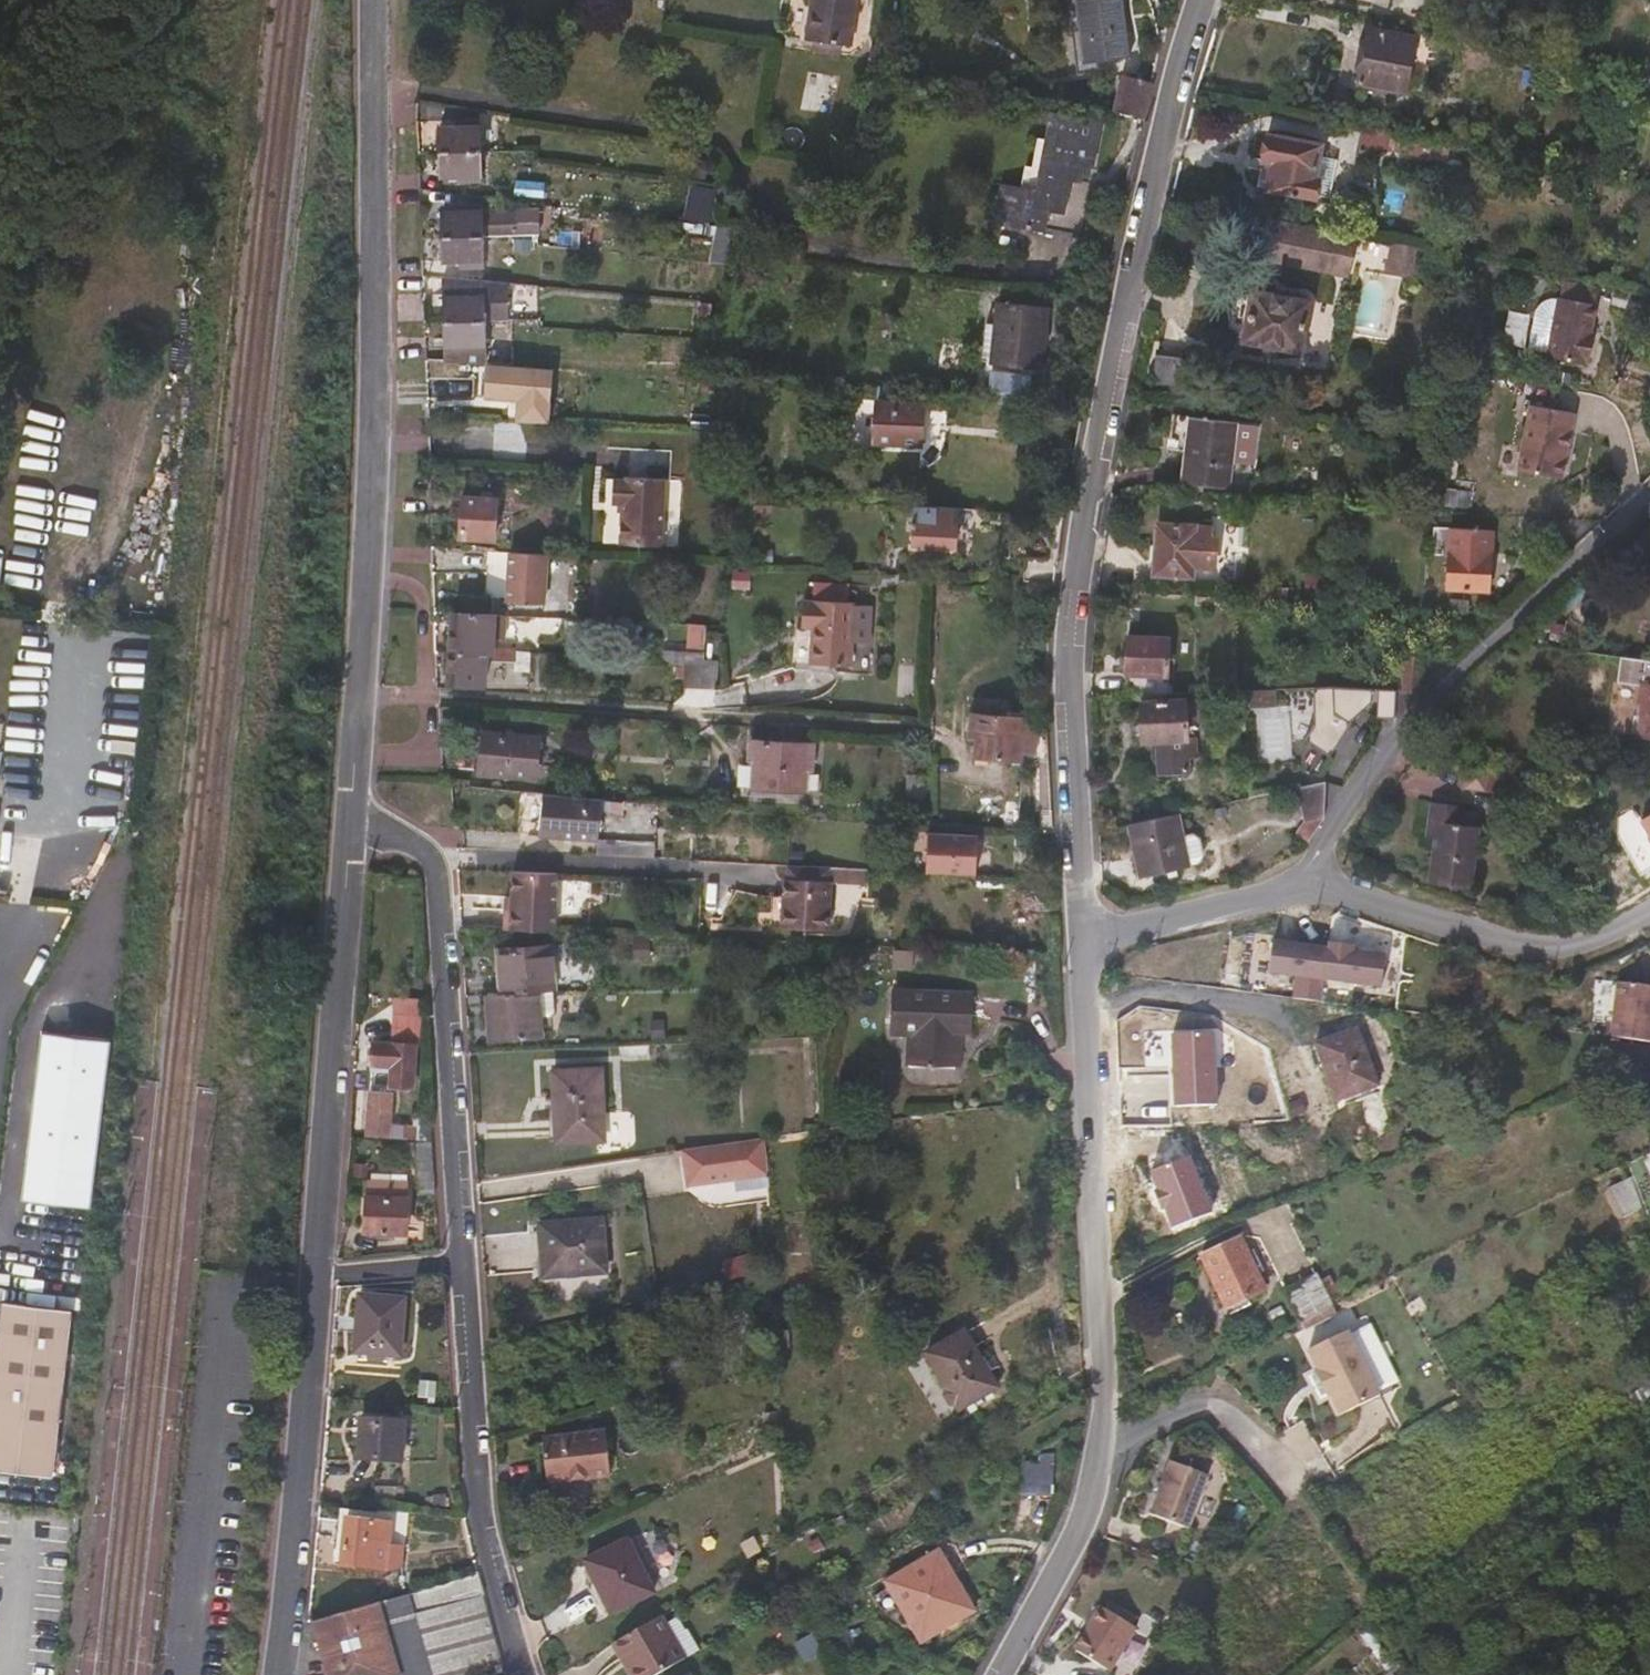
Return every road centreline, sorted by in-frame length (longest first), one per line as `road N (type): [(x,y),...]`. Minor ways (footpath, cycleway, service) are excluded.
road 1 (residential): [(1086,939),(1074,597),(1160,175),(1210,0)]
road 2 (residential): [(377,0),(353,820)]
road 3 (residential): [(1649,489),(1393,739),(1300,890)]
road 4 (residential): [(1102,1455),(1108,1420),(1086,939)]
road 5 (residential): [(353,820),(431,855),(438,871),(462,1264)]
road 6 (residential): [(353,820),(316,1280)]
road 7 (residential): [(462,1264),(476,1482),(526,1674)]
road 8 (residential): [(316,1280),(279,1674)]
road 9 (residential): [(1300,890),(1571,955),(1649,912)]
road 10 (unclassified): [(1102,1455),(1219,1394),(1305,1485)]
road 11 (residential): [(1003,1674),(1083,1530),(1102,1455)]
road 12 (residential): [(1086,939),(1300,890)]
road 13 (residential): [(316,1280),(462,1264)]

